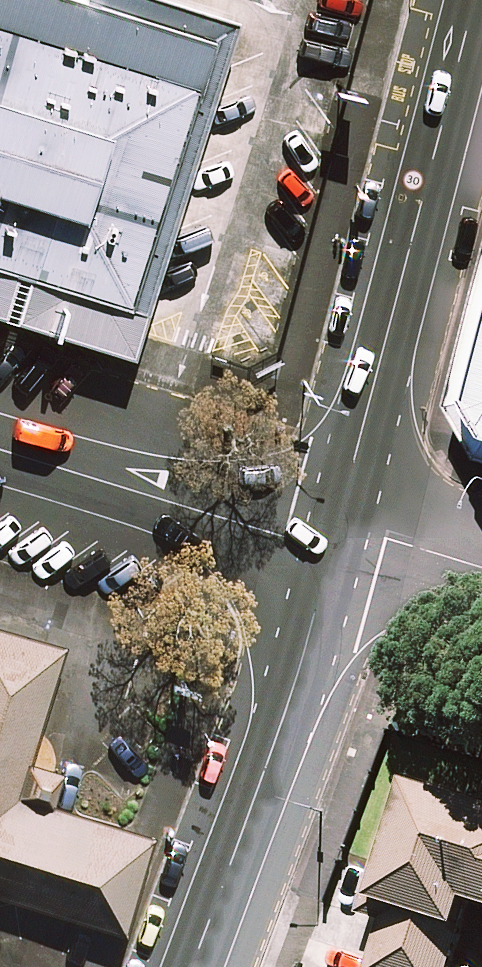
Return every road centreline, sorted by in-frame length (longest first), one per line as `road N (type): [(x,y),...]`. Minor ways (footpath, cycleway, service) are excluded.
road 1 (secondary): [(475,0),(338,532)]
road 2 (secondary): [(338,532),(299,680),(192,966)]
road 3 (unclassified): [(0,451),(286,536),(338,532)]
road 4 (unclassified): [(338,532),(386,532),(481,562)]

